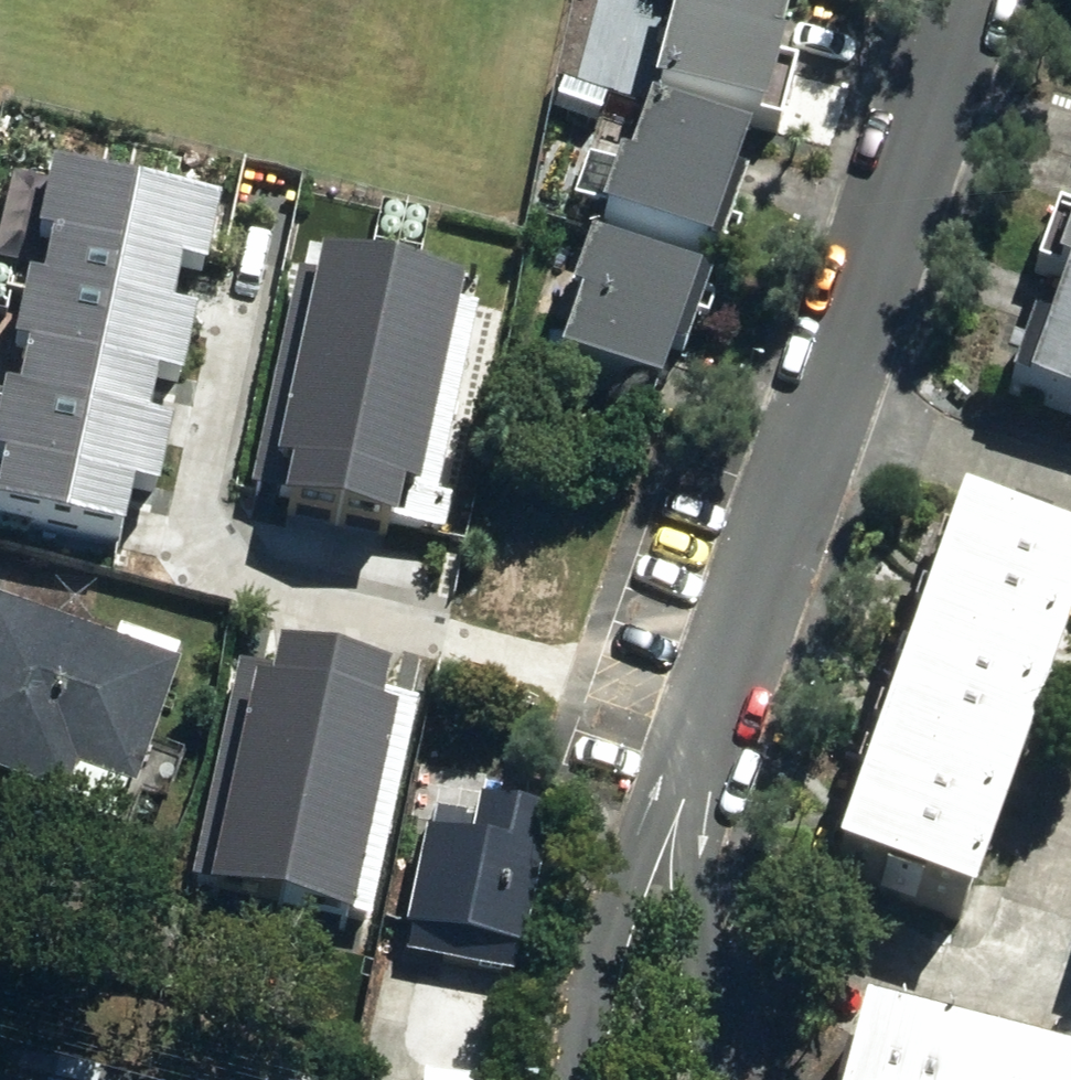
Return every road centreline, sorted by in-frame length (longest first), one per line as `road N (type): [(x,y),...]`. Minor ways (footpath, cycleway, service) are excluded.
road 1 (residential): [(678,788),(934,0)]
road 2 (residential): [(575,1079),(602,936),(678,788)]
road 3 (residential): [(678,788),(711,926),(720,1079)]

